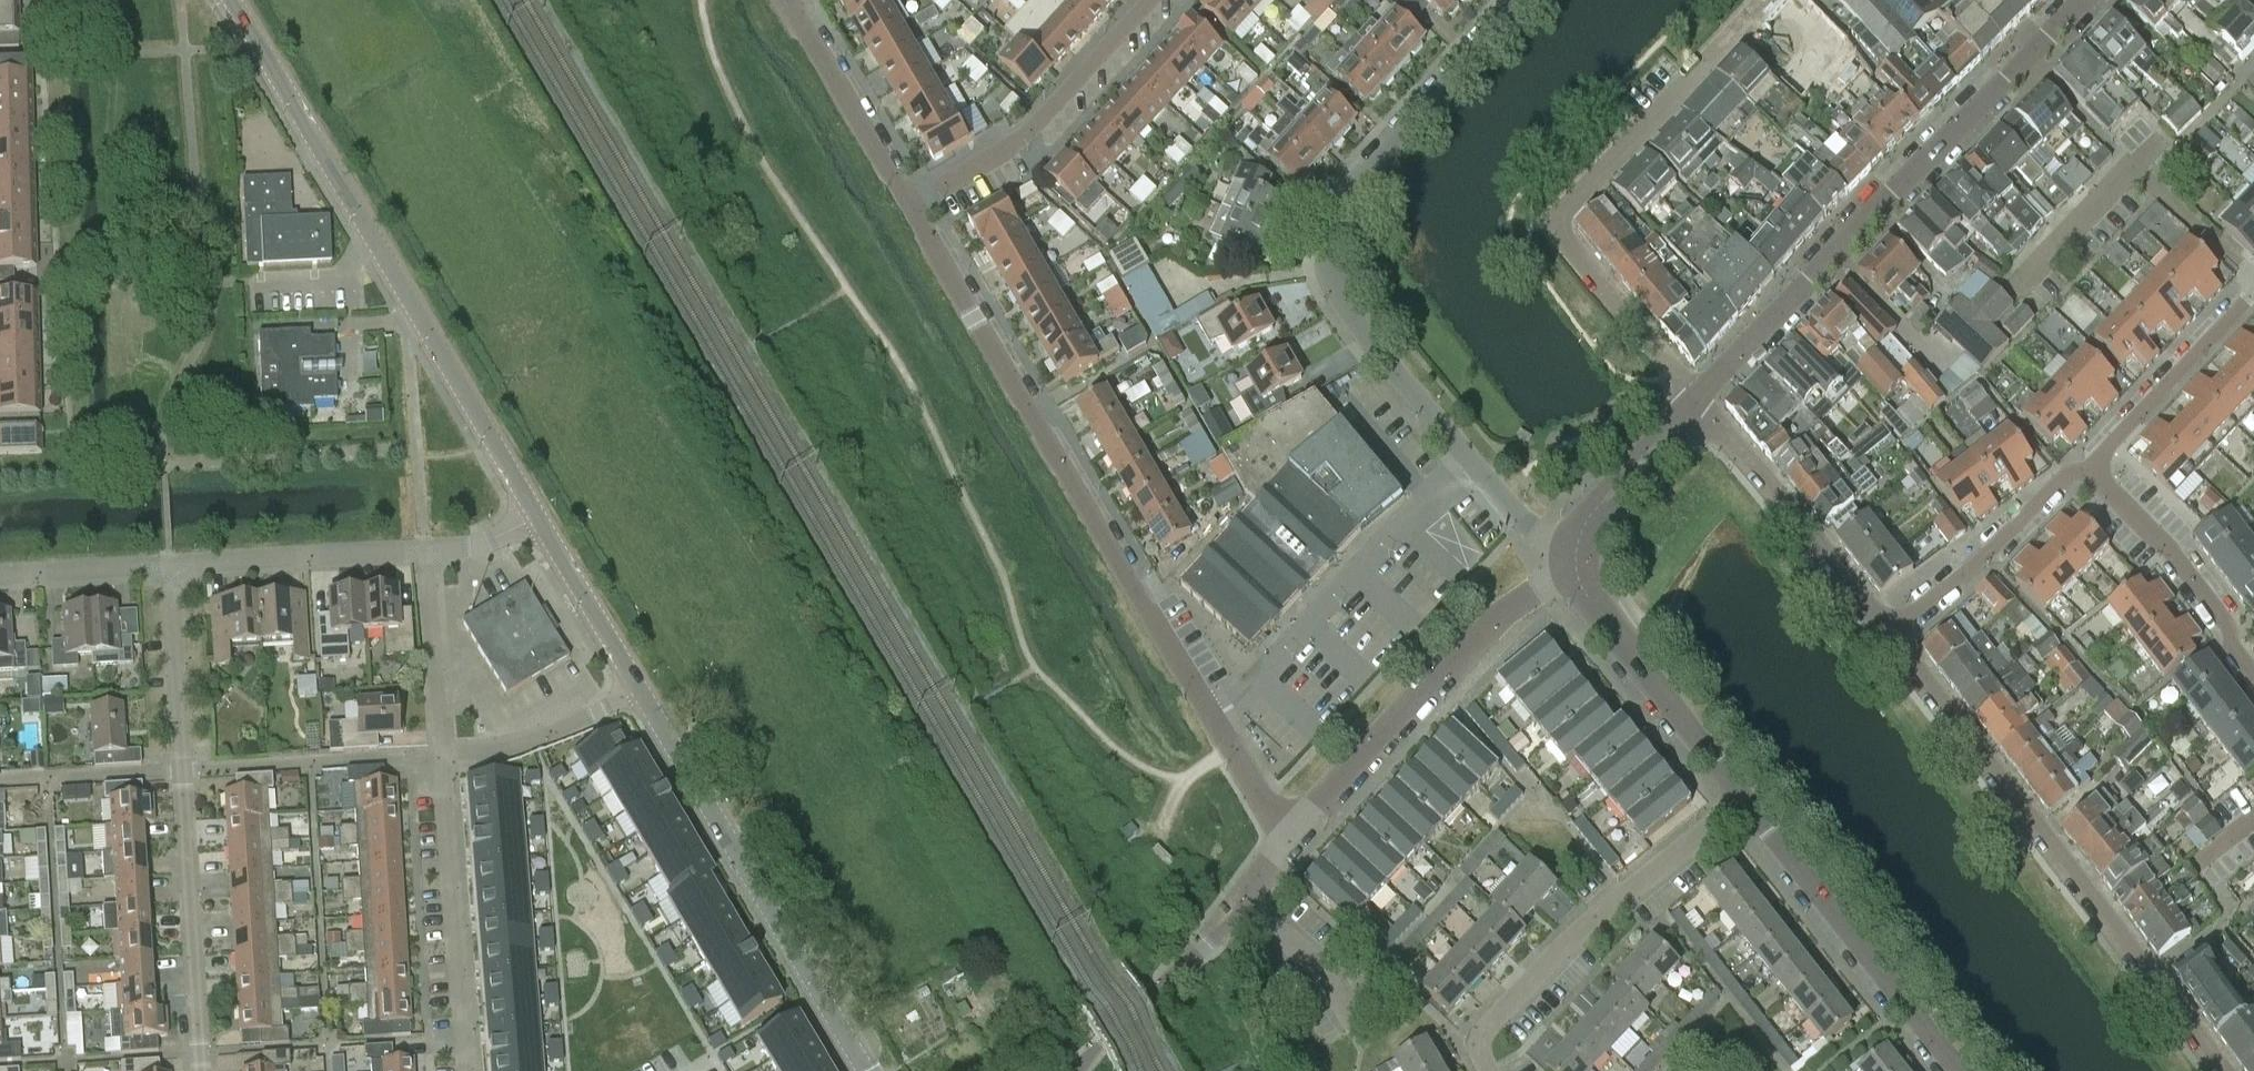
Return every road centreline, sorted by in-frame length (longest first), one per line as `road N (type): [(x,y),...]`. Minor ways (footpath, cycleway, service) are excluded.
road 1 (residential): [(1291,839),(909,205)]
road 2 (residential): [(1575,558),(1478,468),(1350,316),(1331,262),(1341,211),(1358,180),(1516,0)]
road 3 (tertiary): [(238,0),(538,516)]
road 4 (residential): [(1694,403),(2083,0)]
road 5 (residential): [(2222,1070),(1886,634)]
road 6 (residential): [(1764,0),(1553,219),(1556,237),(1694,403)]
road 7 (residential): [(198,1070),(168,566)]
road 8 (tertiary): [(636,679),(868,1070)]
road 9 (residential): [(1291,839),(1467,647),(1575,558)]
road 10 (residential): [(1492,1070),(1482,1038),(1487,1021),(1742,798)]
road 11 (residential): [(1958,1070),(1742,798)]
road 12 (residential): [(467,1070),(441,742)]
road 13 (residential): [(909,205),(1024,138),(1151,0)]
road 14 (residential): [(2253,277),(2133,163),(2031,272)]
road 15 (residential): [(1886,634),(1694,403)]
road 16 (residential): [(1742,798),(1586,596),(1575,558)]
road 17 (residential): [(2090,470),(2072,473),(1886,634)]
road 18 (residential): [(2090,470),(2228,622),(2253,671)]
road 19 (residential): [(168,566),(426,550)]
road 20 (residential): [(2253,290),(2090,470)]
road 21 (residential): [(1245,898),(1075,1070)]
road 22 (residential): [(909,205),(787,0)]
road 23 (residential): [(441,742),(462,742),(636,679)]
road 24 (residential): [(1575,558),(1594,516),(1694,403)]
road 25 (residential): [(441,742),(426,550)]
road 26 (tertiary): [(538,516),(636,679)]
road 27 (residential): [(1245,898),(1324,975),(1362,1036)]
road 28 (residential): [(0,577),(168,566)]

